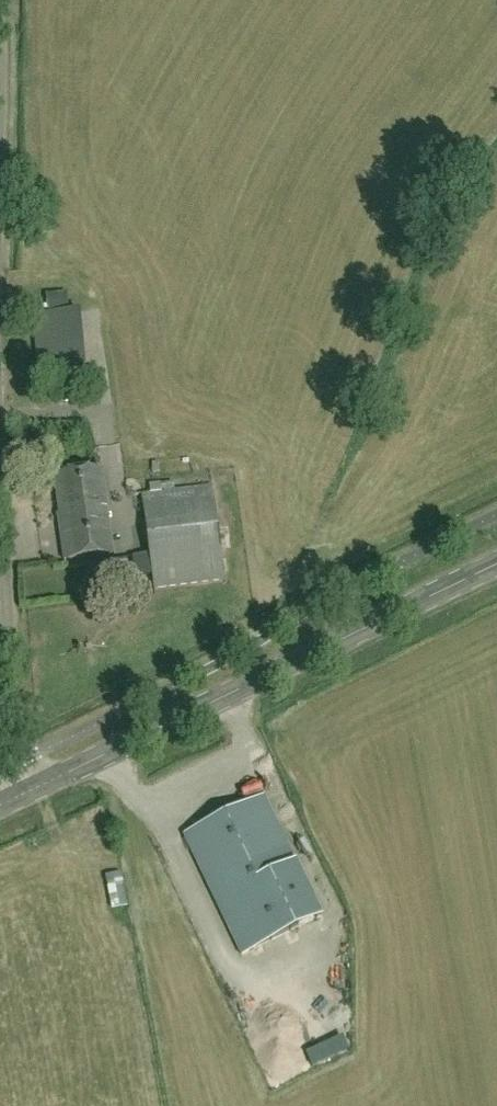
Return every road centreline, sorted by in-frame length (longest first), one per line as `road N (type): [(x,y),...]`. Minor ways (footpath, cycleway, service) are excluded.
road 1 (tertiary): [(35,789),(496,564)]
road 2 (unclassified): [(35,789),(14,714),(0,479)]

